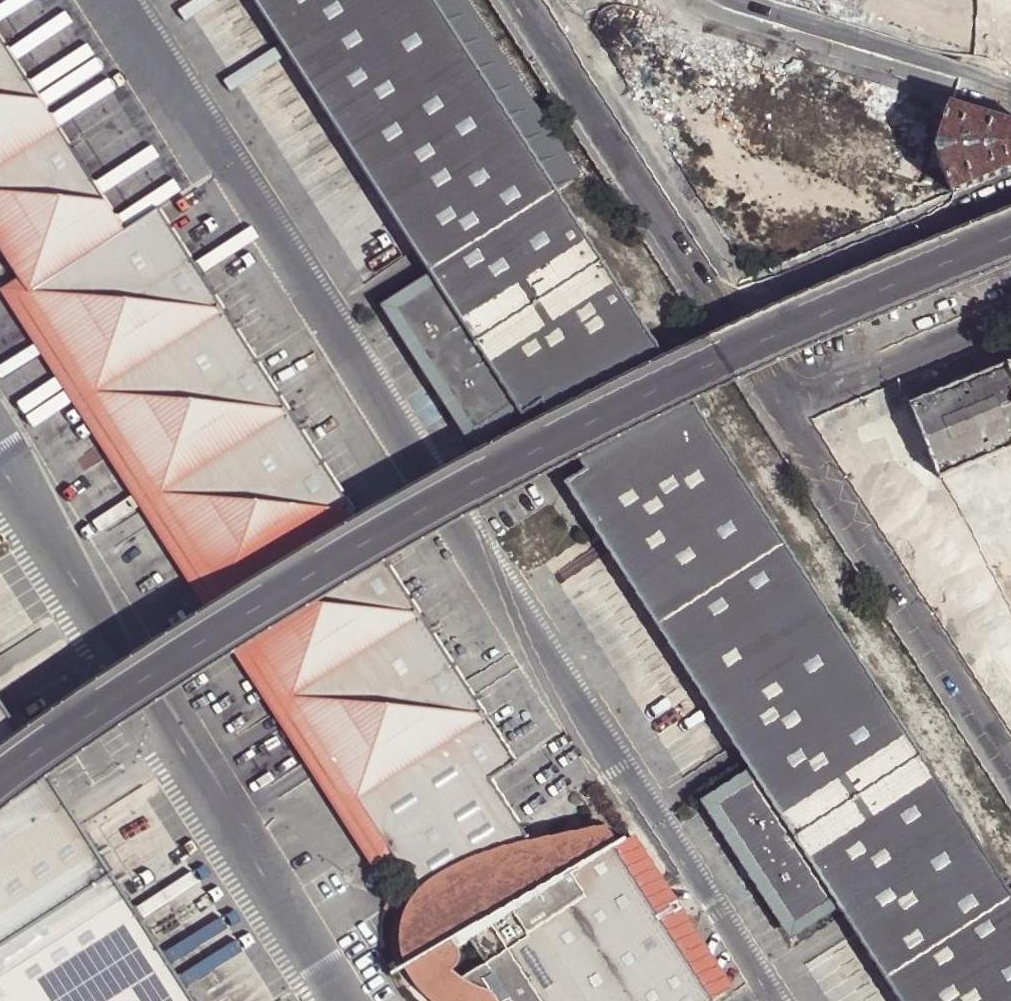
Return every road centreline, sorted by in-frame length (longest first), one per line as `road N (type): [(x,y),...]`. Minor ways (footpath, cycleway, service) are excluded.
road 1 (motorway): [(1010,237),(657,387),(475,481),(265,600),(0,776)]
road 2 (tertiary): [(772,387),(1010,775)]
road 3 (tertiary): [(524,0),(723,308)]
road 4 (tertiary): [(1010,194),(723,308)]
road 5 (tertiary): [(772,387),(1010,292)]

